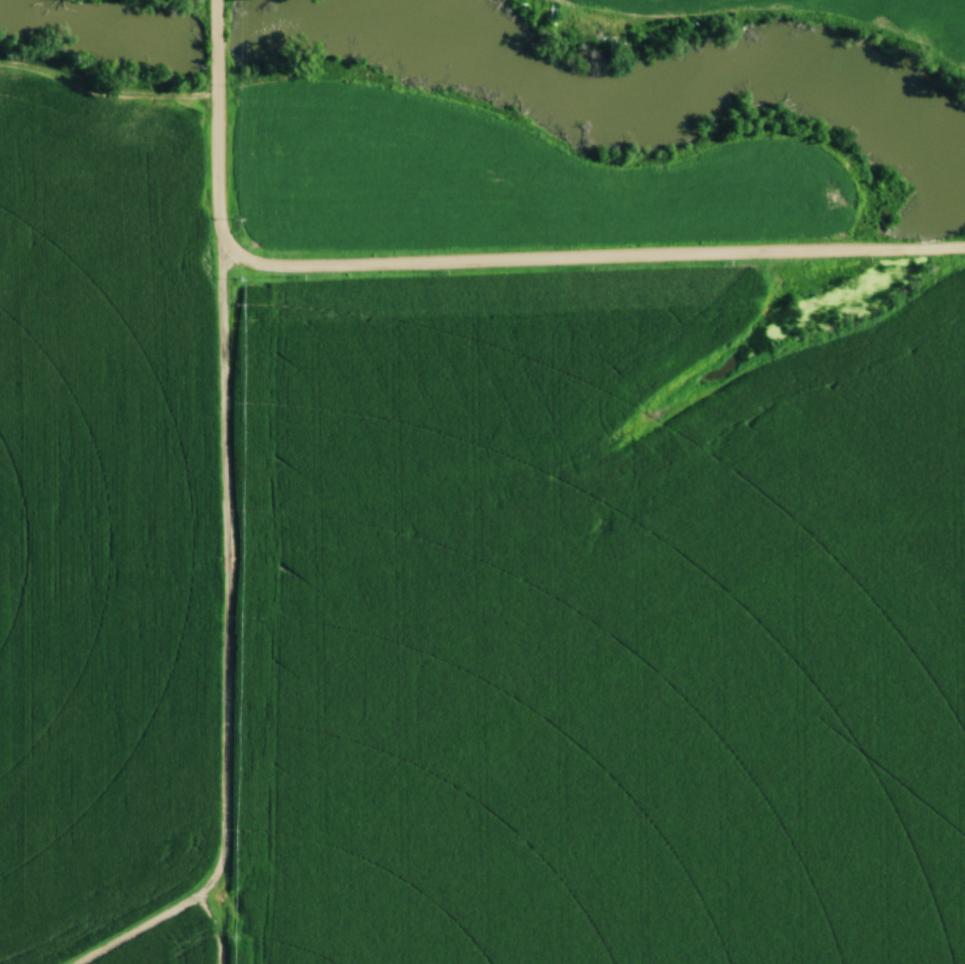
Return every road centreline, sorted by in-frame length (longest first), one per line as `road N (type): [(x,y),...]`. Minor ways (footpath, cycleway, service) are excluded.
road 1 (residential): [(238,254),(265,267),(964,247)]
road 2 (residential): [(218,0),(219,202),(226,242),(238,254)]

